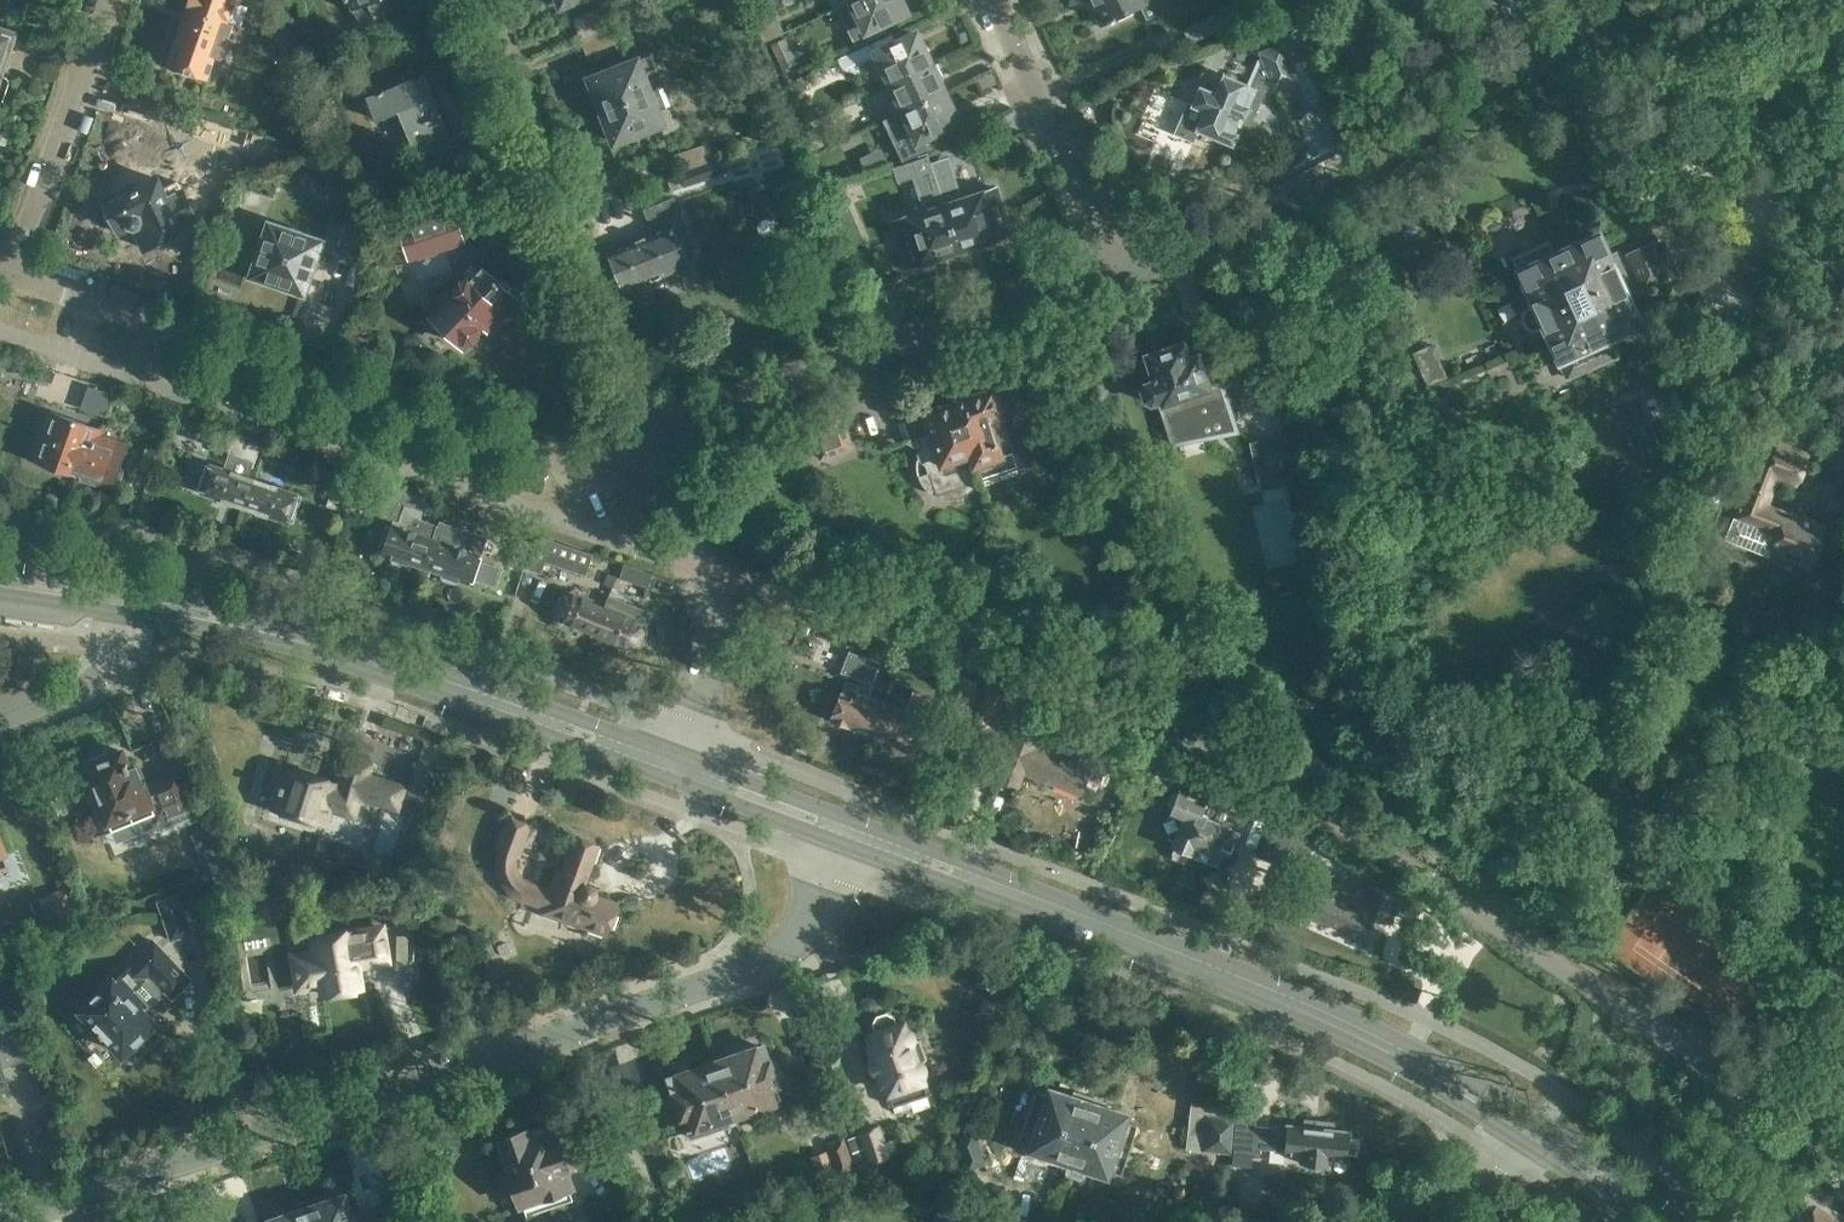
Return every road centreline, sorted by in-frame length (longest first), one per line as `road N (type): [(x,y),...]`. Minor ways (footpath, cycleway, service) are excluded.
road 1 (unclassified): [(842,828),(809,914),(777,963),(9,1221)]
road 2 (residential): [(1843,153),(1651,35),(1586,32),(1495,62),(1280,209),(1118,273)]
road 3 (primary): [(1554,1145),(1376,1040),(842,828)]
road 4 (residential): [(642,433),(594,469),(14,273)]
road 5 (primary): [(682,768),(278,634),(134,603)]
road 6 (residential): [(1118,273),(642,433)]
road 7 (residential): [(642,433),(476,0)]
road 8 (residential): [(682,768),(696,735),(710,638),(694,563),(642,433)]
road 9 (residential): [(1118,273),(994,0)]
road 10 (residential): [(14,273),(108,0)]
road 11 (unclassified): [(0,722),(65,699),(100,675),(122,644),(134,603)]
road 12 (residential): [(1379,1221),(1554,1145)]
road 13 (primary): [(842,828),(682,768)]
road 14 (primary): [(134,603),(0,581)]
road 15 (primary): [(1661,1221),(1554,1145)]

